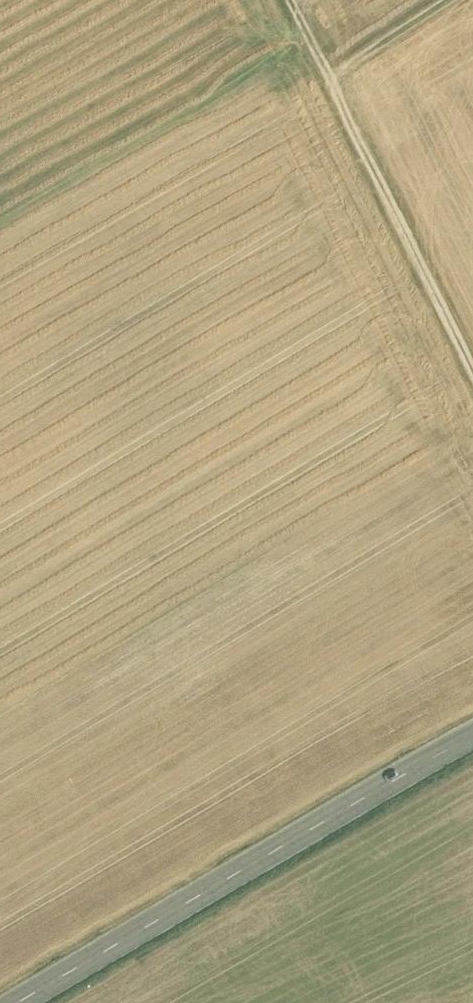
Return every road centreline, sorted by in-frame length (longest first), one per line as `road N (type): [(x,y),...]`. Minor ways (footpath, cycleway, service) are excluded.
road 1 (tertiary): [(16,1002),(472,735)]
road 2 (track): [(296,0),(472,372)]
road 3 (track): [(446,0),(332,75)]

